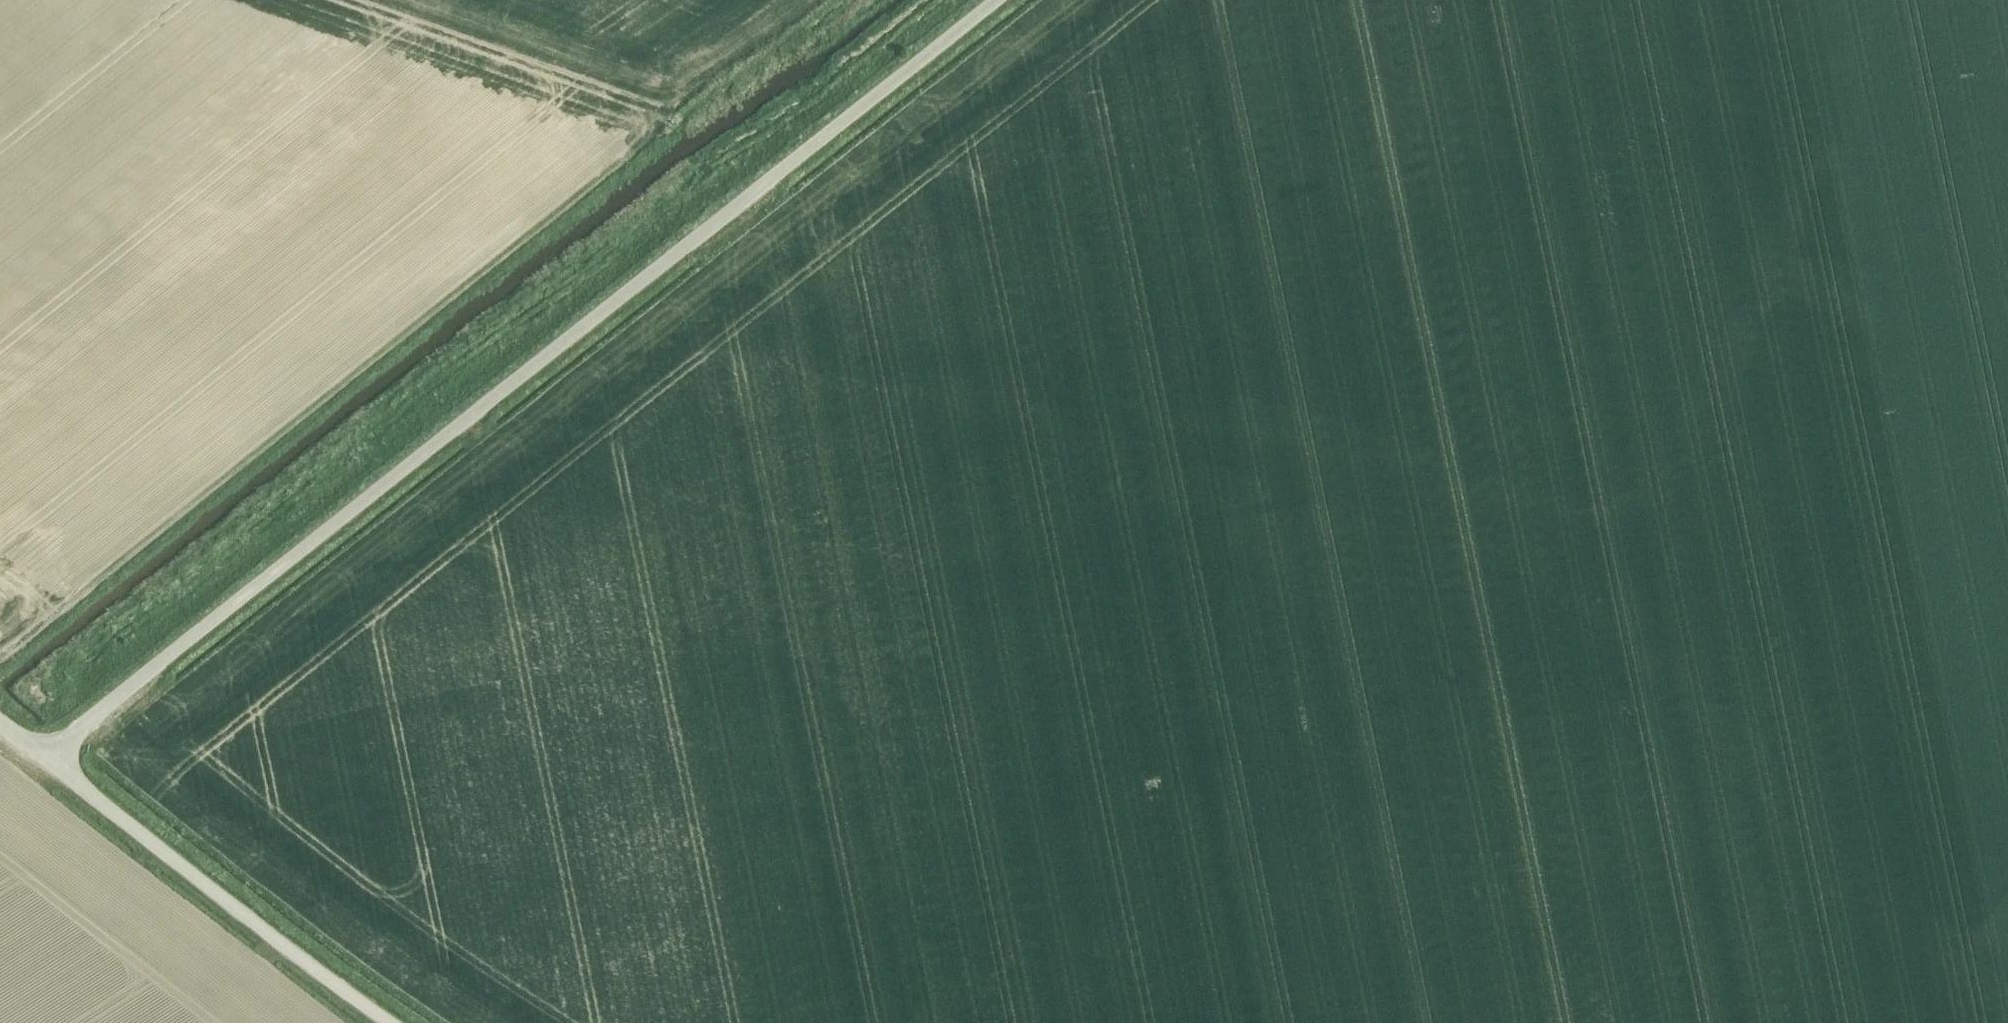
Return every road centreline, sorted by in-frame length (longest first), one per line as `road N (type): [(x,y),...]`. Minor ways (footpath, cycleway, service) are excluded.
road 1 (residential): [(44,756),(996,0)]
road 2 (unclassified): [(390,1022),(44,756)]

